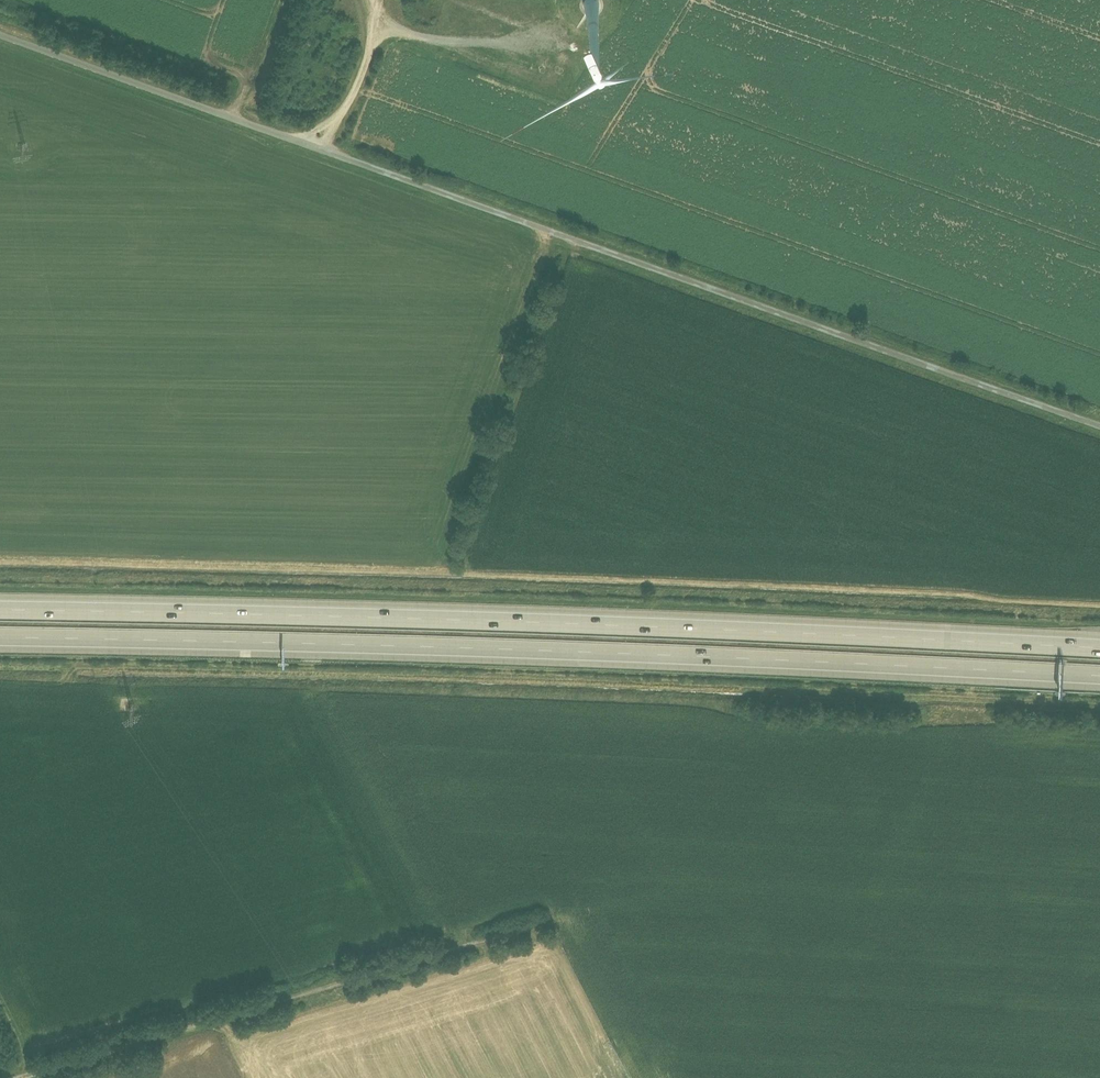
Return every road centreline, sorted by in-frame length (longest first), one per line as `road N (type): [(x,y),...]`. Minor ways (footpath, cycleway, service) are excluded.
road 1 (residential): [(0,35),(1099,427)]
road 2 (motorway): [(1099,646),(0,607)]
road 3 (motorway): [(0,640),(1099,678)]
road 4 (track): [(585,913),(39,1077)]
road 5 (track): [(372,0),(370,56),(324,150)]

